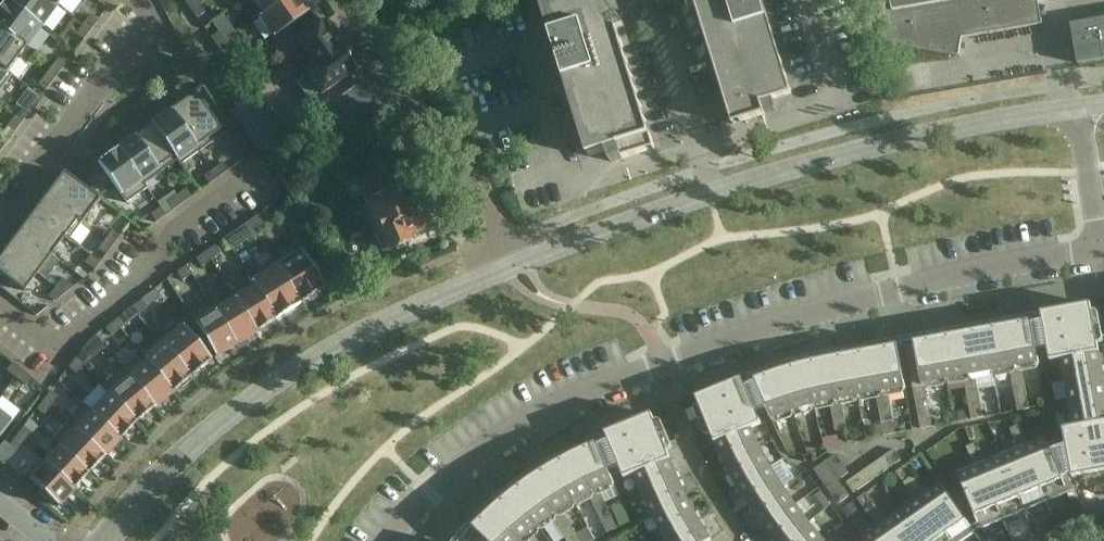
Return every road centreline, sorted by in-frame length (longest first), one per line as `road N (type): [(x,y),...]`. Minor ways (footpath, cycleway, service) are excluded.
road 1 (residential): [(385,540),(454,463),(583,381),(875,287),(1101,243)]
road 2 (residential): [(515,264),(712,194),(1008,117),(1079,107)]
road 3 (residential): [(104,540),(214,428),(304,366),(408,307),(515,264)]
road 4 (residential): [(258,171),(170,234),(139,276),(57,346),(0,304)]
road 5 (residential): [(515,264),(337,0)]
road 6 (residential): [(0,217),(152,20),(140,0)]
road 7 (residential): [(1101,243),(1079,107)]

